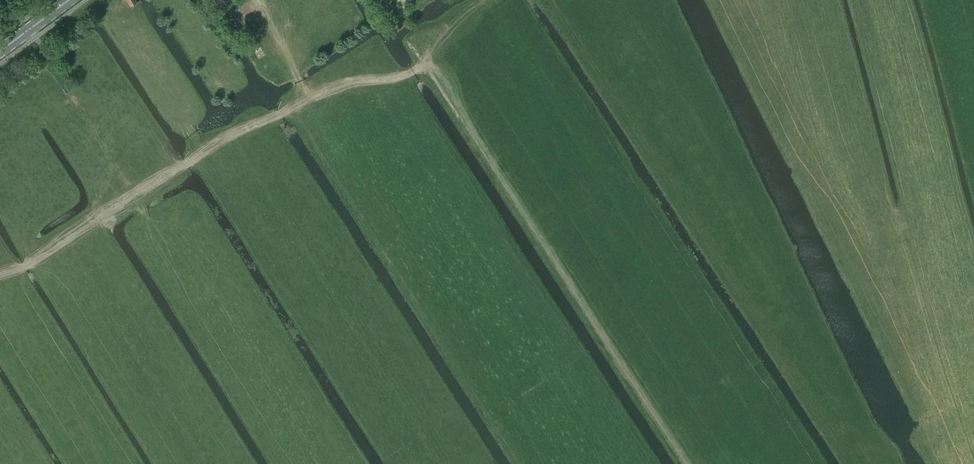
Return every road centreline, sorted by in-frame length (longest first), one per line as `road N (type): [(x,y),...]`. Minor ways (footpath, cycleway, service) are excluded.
road 1 (track): [(424,65),(394,79),(341,82),(141,187),(24,20)]
road 2 (track): [(495,168),(687,463)]
road 3 (track): [(0,275),(141,187)]
road 4 (track): [(495,168),(424,65)]

